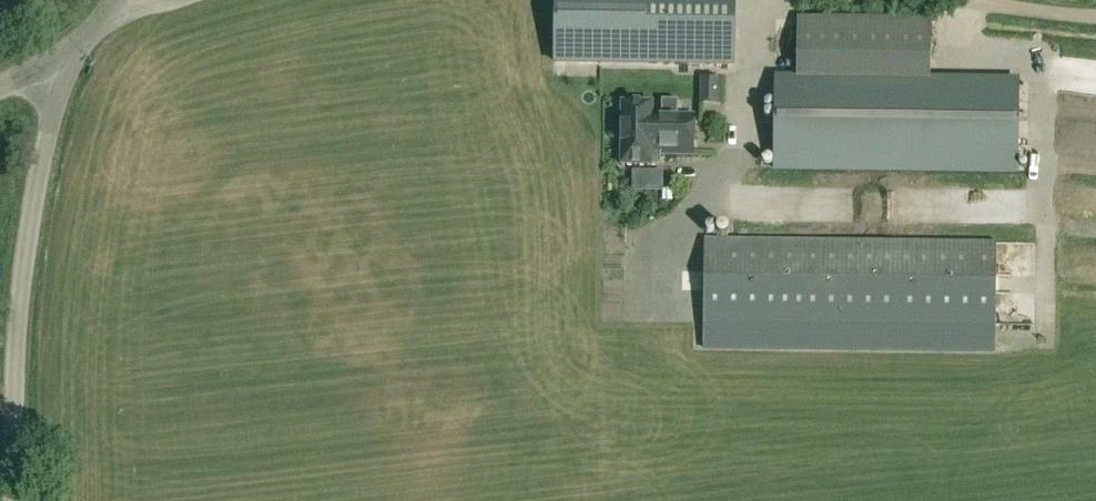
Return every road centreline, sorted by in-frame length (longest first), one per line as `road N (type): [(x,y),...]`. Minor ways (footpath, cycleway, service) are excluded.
road 1 (unclassified): [(17,500),(27,286),(58,111),(77,57)]
road 2 (track): [(945,0),(1095,18)]

